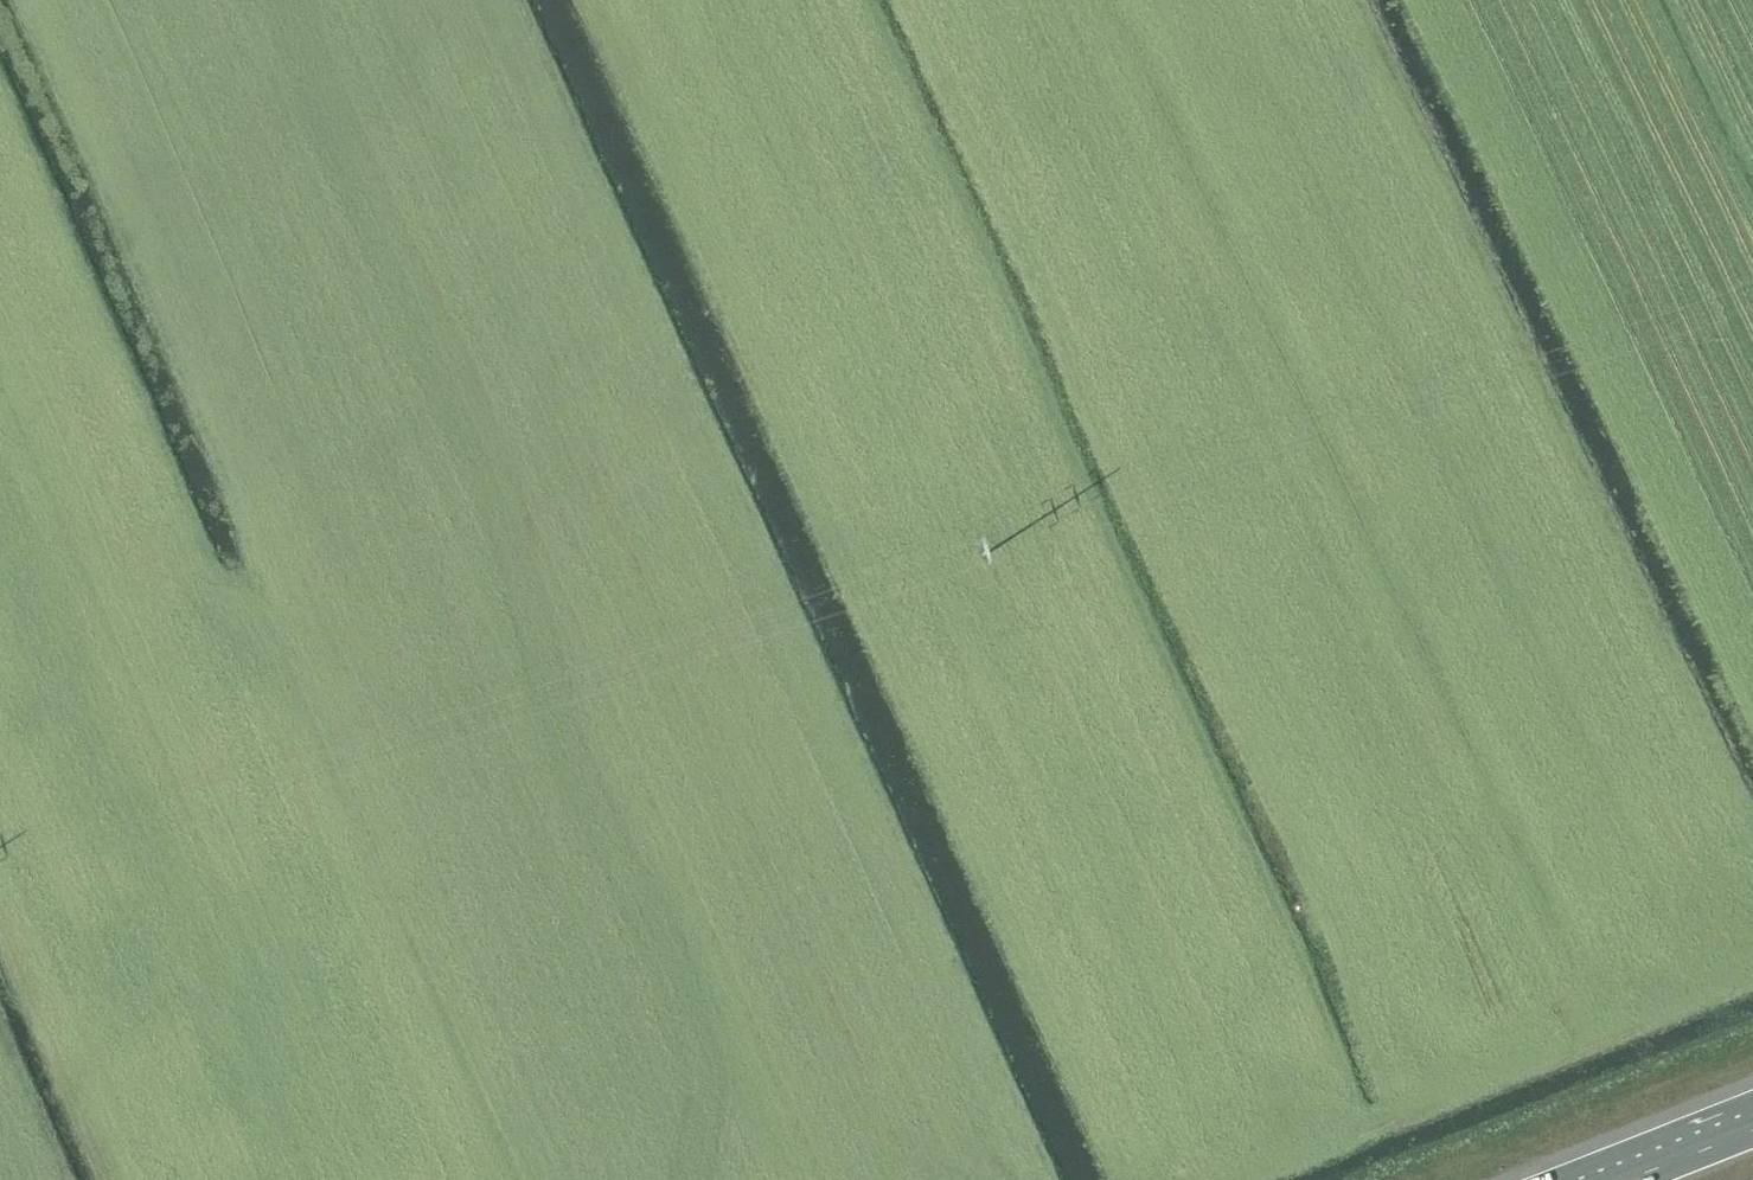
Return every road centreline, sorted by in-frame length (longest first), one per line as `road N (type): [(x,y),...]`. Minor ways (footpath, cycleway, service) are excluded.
road 1 (motorway): [(1752,1130),(1626,1179)]

